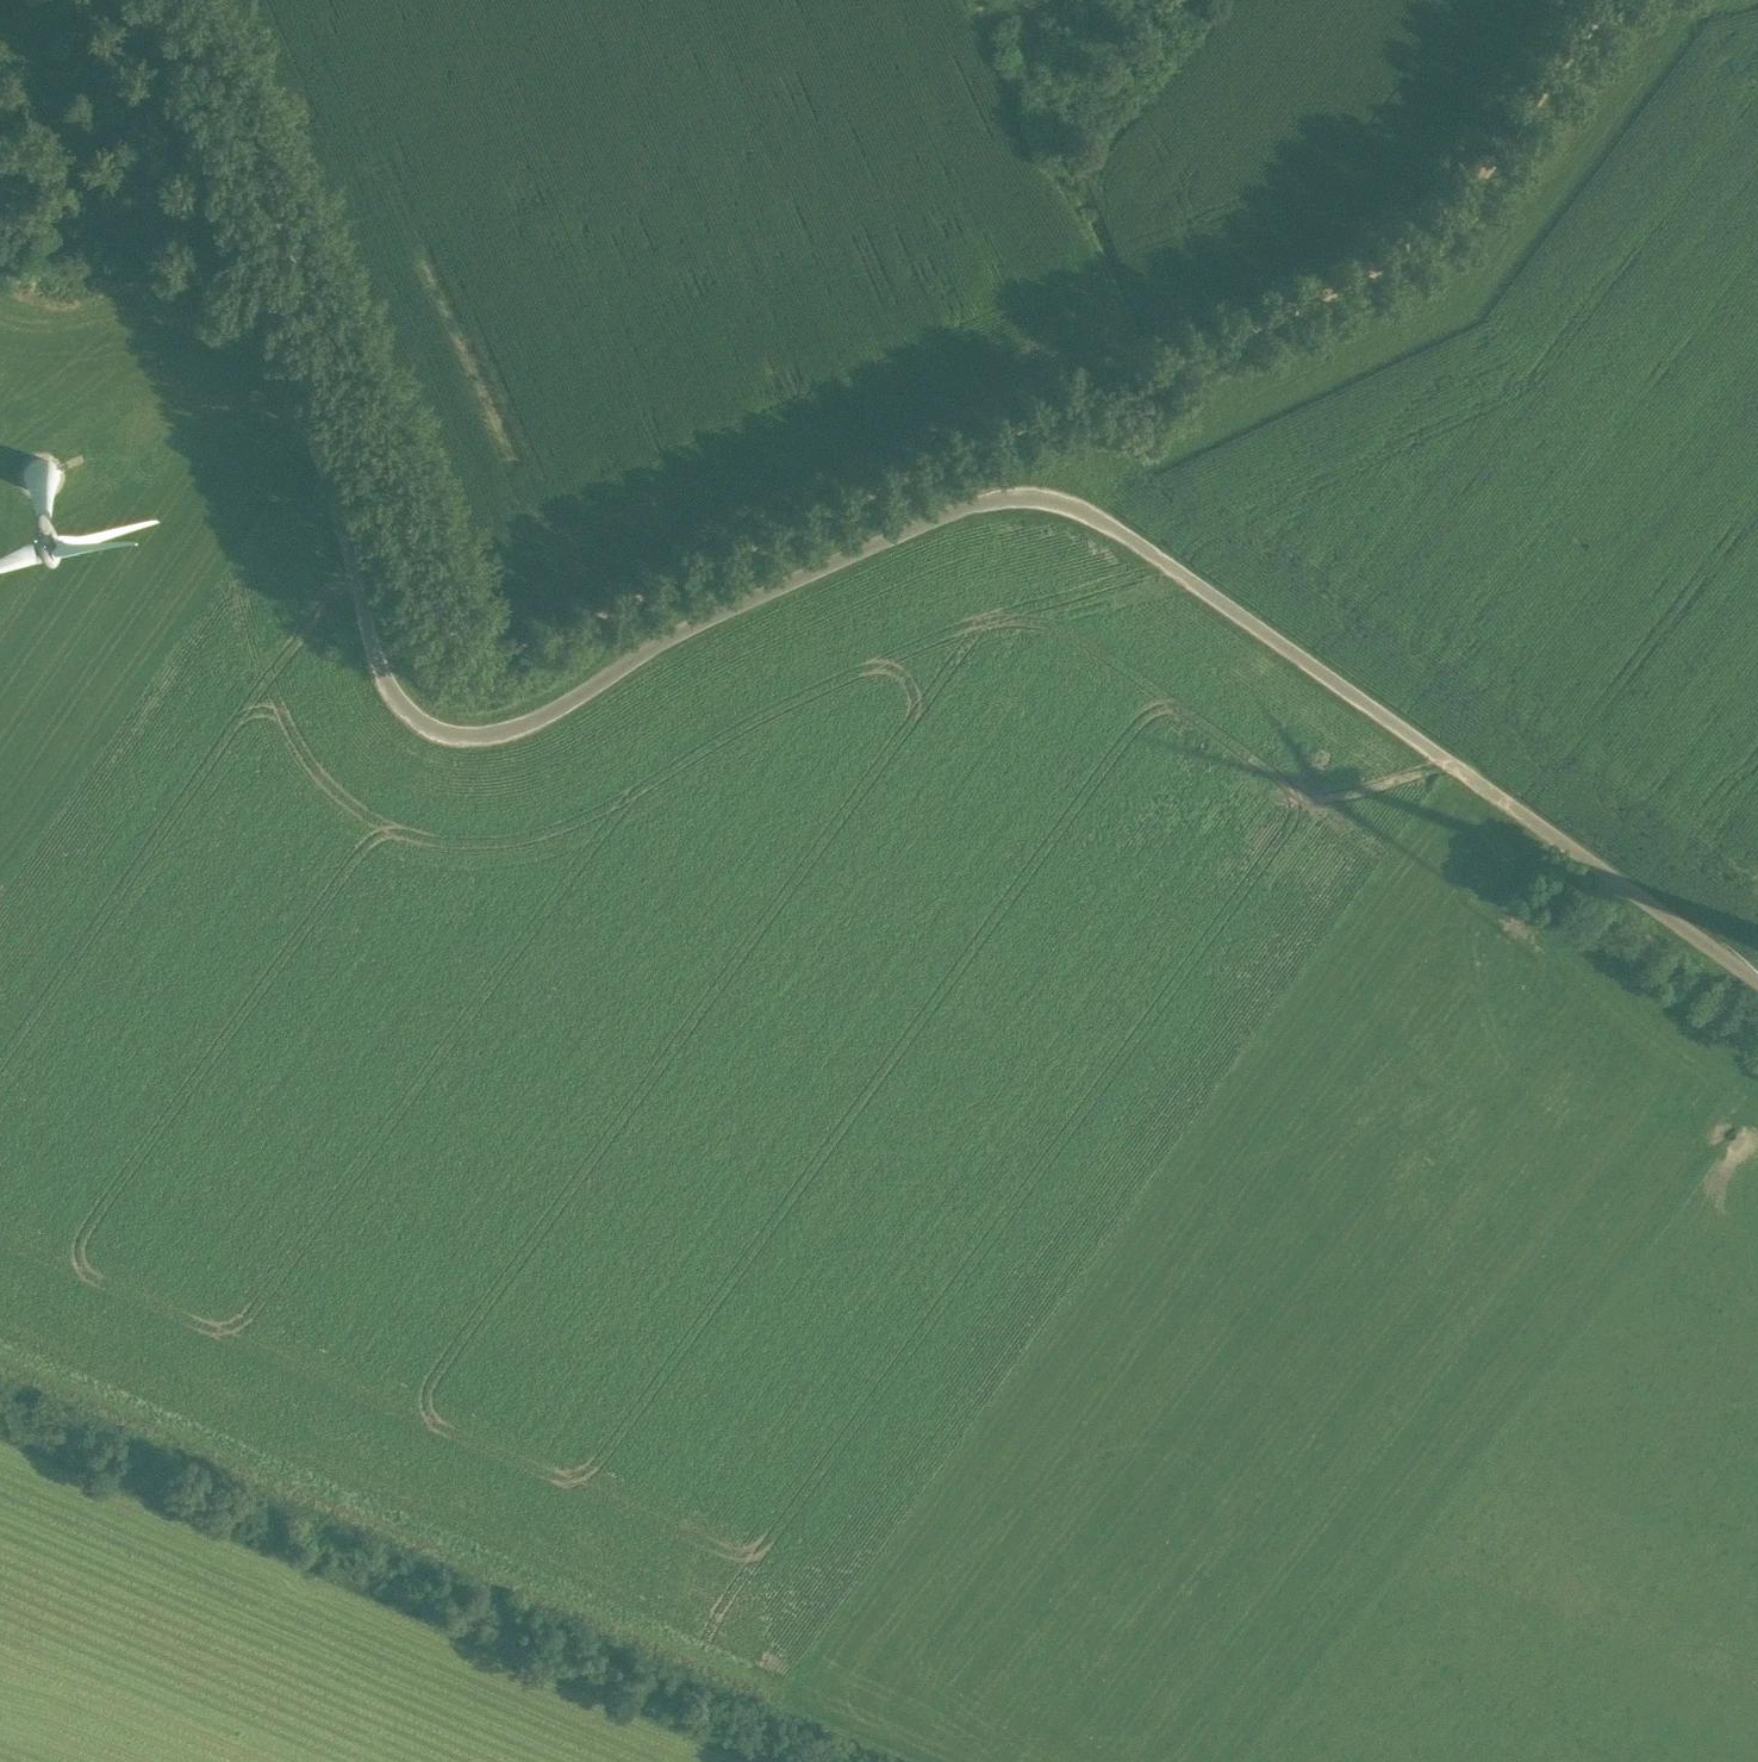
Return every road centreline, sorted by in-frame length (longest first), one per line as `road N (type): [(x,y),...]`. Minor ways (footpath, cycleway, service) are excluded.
road 1 (track): [(181,0),(467,661),(1411,244),(1599,0)]

